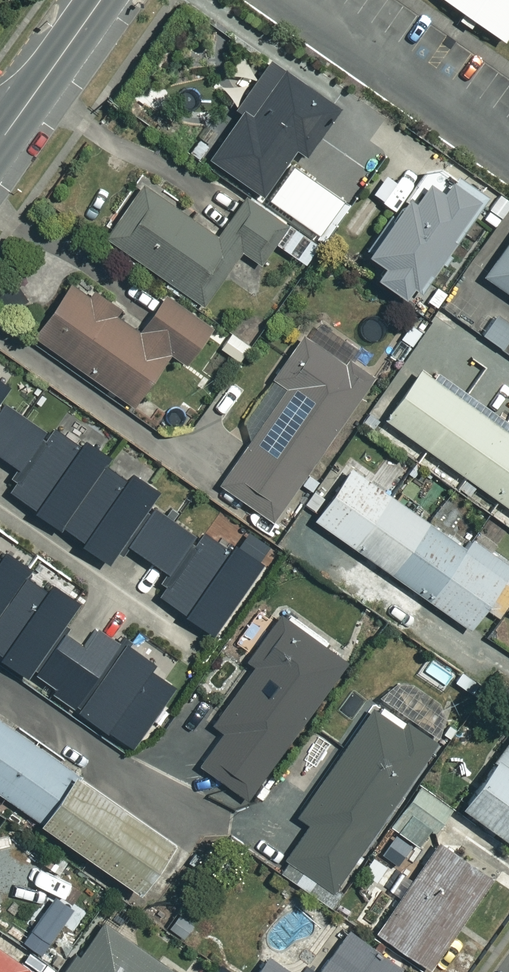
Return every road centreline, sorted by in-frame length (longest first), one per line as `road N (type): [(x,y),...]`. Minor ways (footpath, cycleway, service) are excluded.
road 1 (tertiary): [(0,139),(100,0)]

